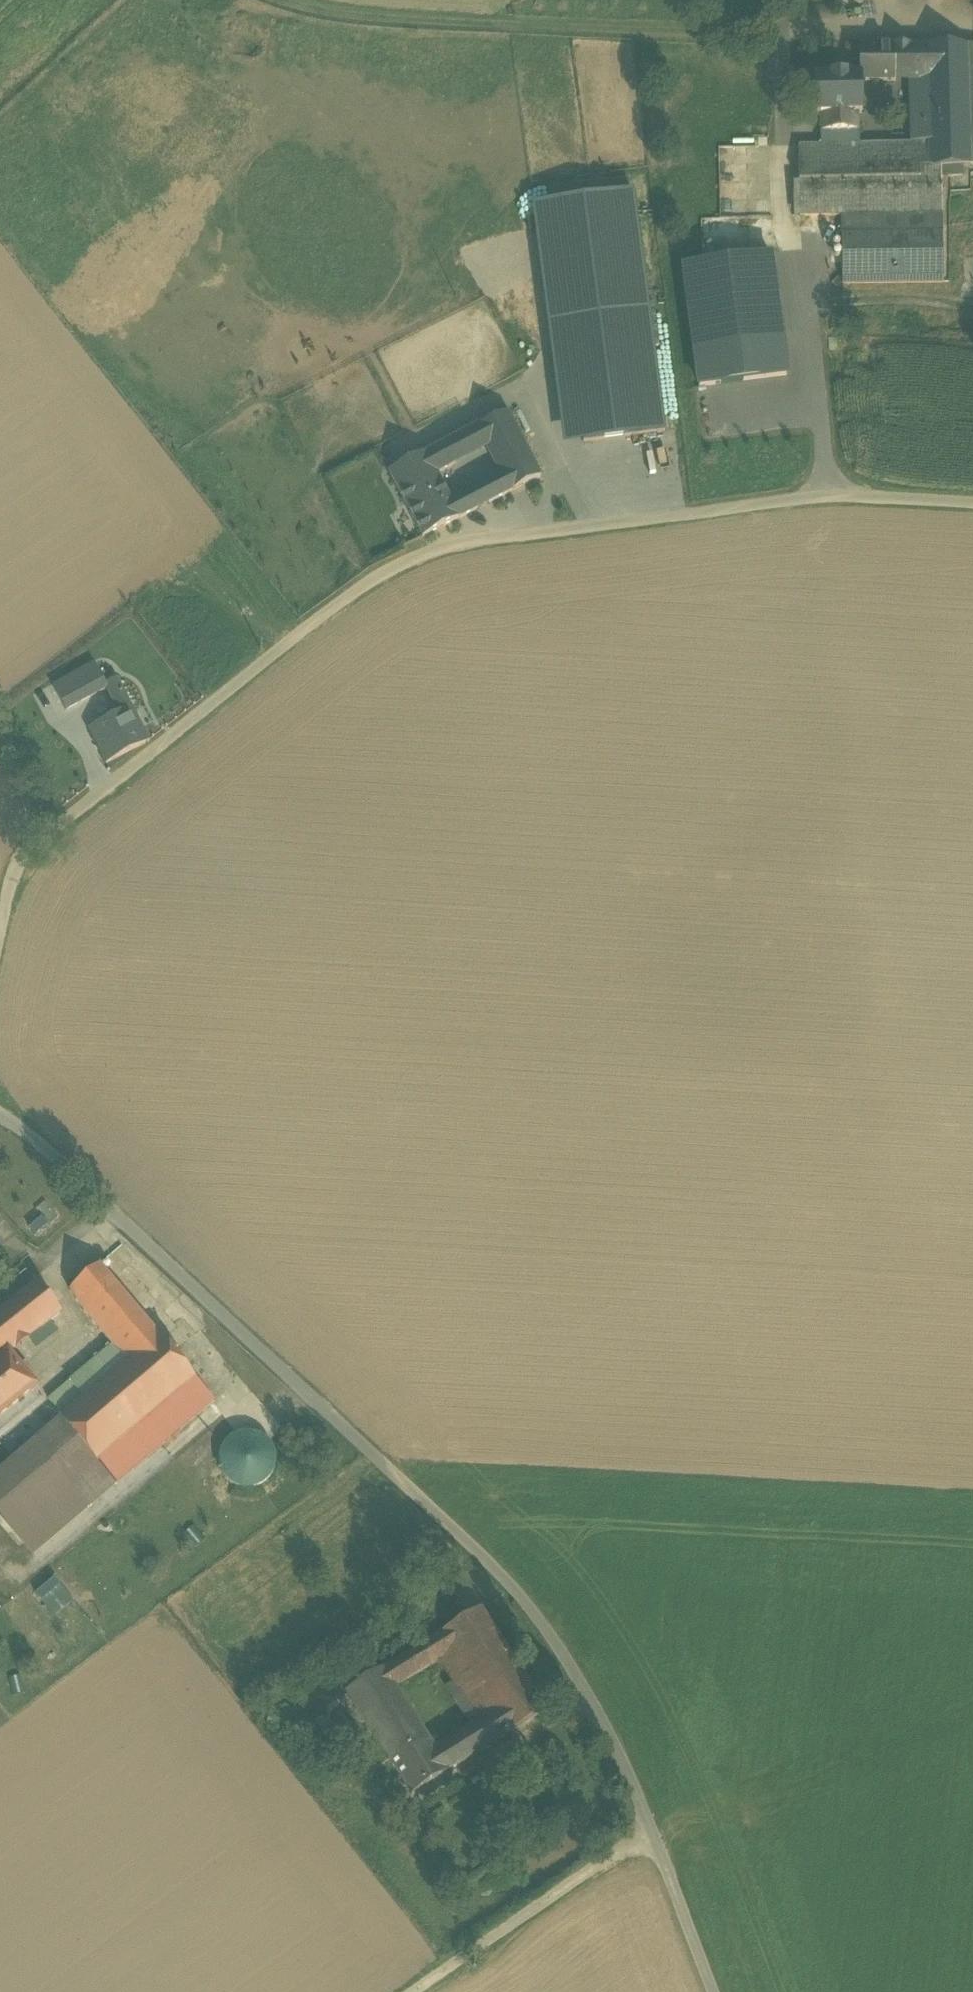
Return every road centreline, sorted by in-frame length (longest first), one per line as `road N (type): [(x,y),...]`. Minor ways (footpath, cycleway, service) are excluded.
road 1 (unclassified): [(0,947),(20,854),(377,577),(426,554),(826,500),(972,507)]
road 2 (unclassified): [(714,1991),(615,1741),(545,1628),(473,1550),(0,1118)]
road 3 (track): [(260,0),(325,20),(510,32),(972,37)]
road 4 (track): [(649,1829),(416,1991)]
road 5 (track): [(811,261),(826,500)]
road 6 (track): [(811,305),(972,312)]

